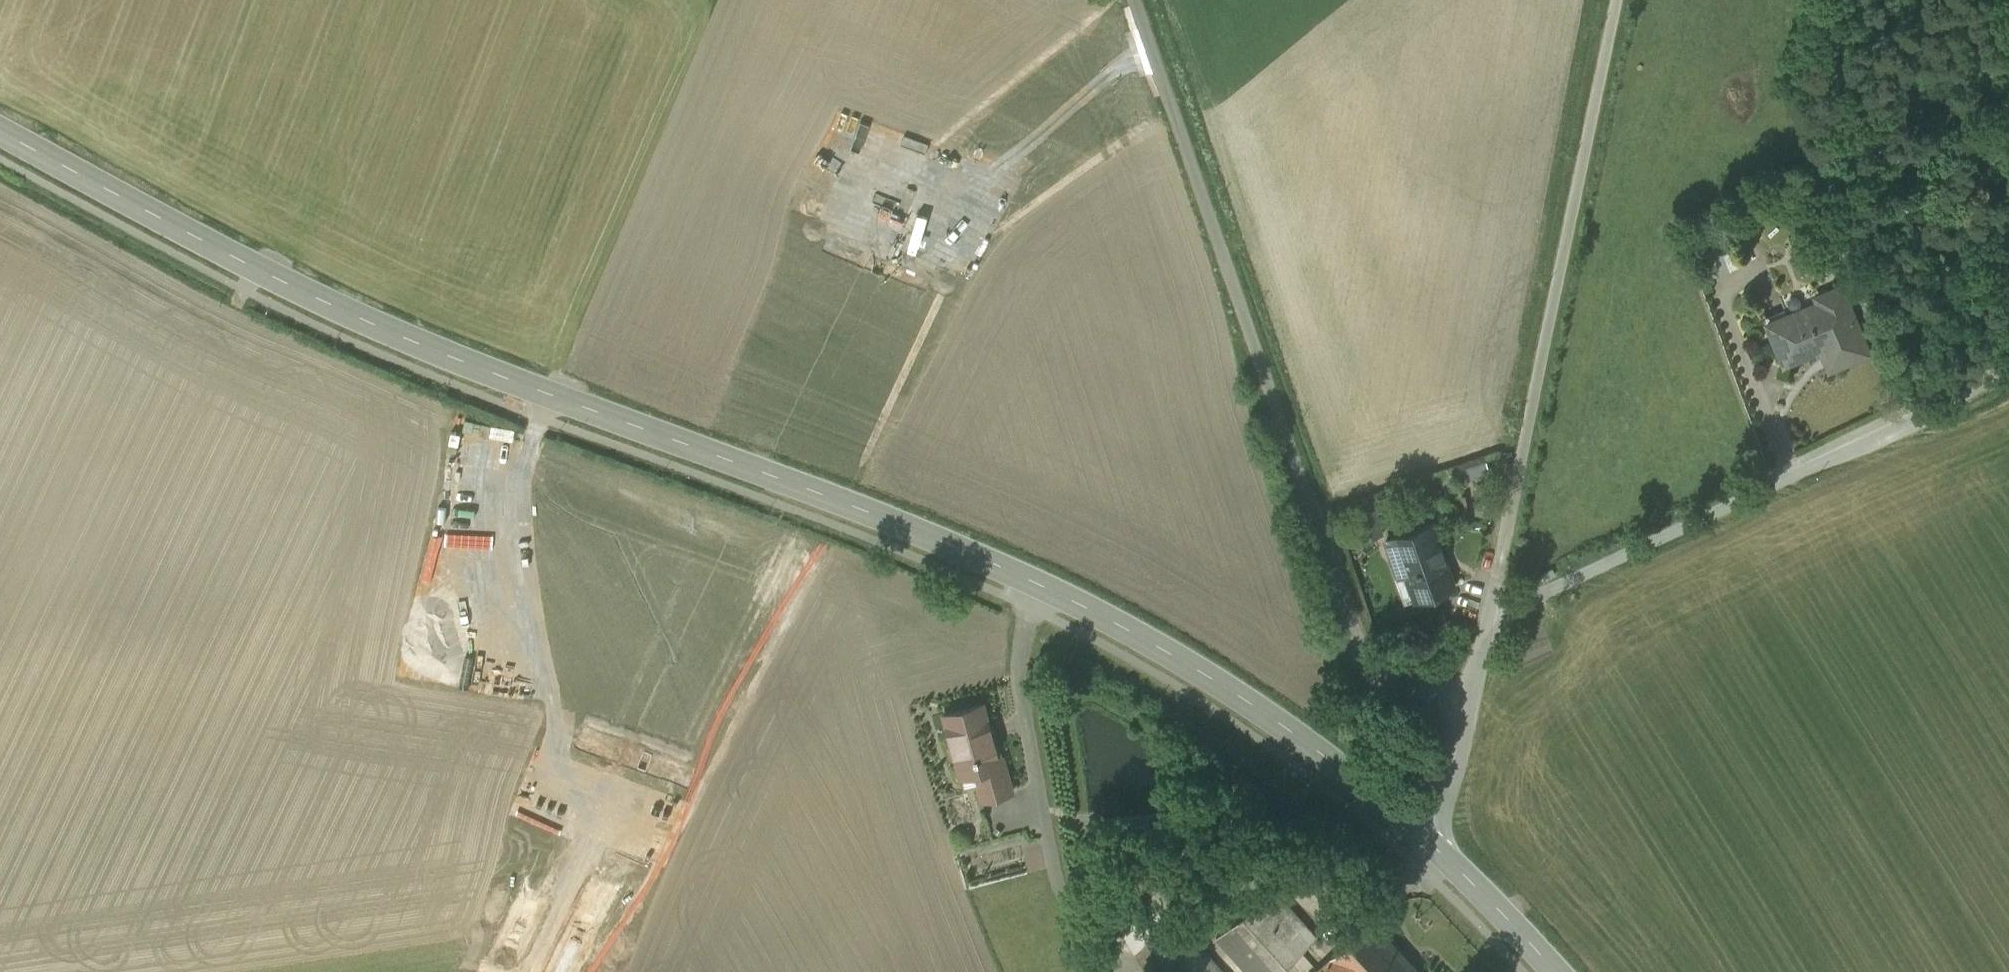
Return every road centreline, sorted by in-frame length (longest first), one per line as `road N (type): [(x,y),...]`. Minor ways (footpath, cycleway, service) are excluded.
road 1 (tertiary): [(0,137),(457,361),(957,545),(1103,617),(1206,674),(1334,763),(1440,852)]
road 2 (unclassified): [(1467,710),(1401,687),(1362,657),(1133,0)]
road 3 (unclassified): [(1613,0),(1489,614)]
road 4 (unclassified): [(2008,363),(1489,614)]
road 5 (tertiary): [(1440,852),(1546,971)]
road 6 (unclassified): [(1467,710),(1440,852)]

